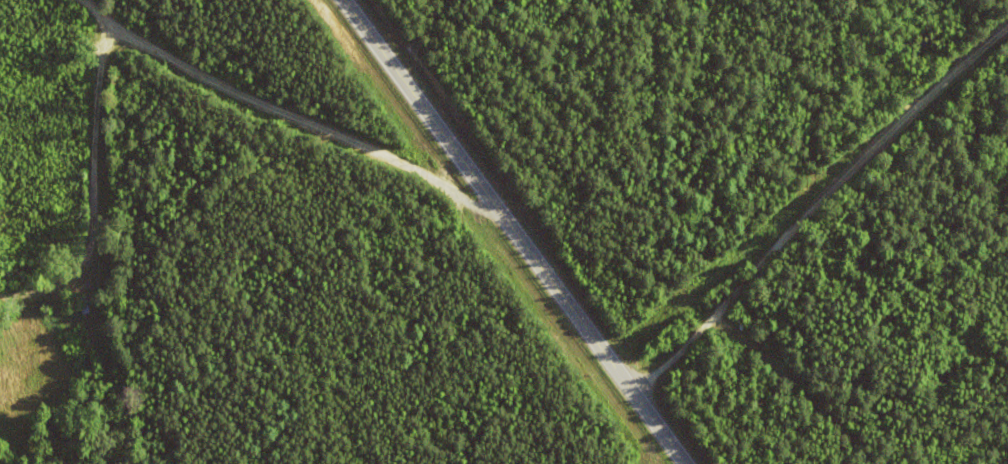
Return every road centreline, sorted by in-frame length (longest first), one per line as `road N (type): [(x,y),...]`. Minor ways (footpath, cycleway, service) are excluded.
road 1 (primary): [(683,463),(343,0)]
road 2 (residential): [(630,392),(928,87),(1007,18)]
road 3 (residential): [(497,209),(477,208),(202,75),(83,0)]

